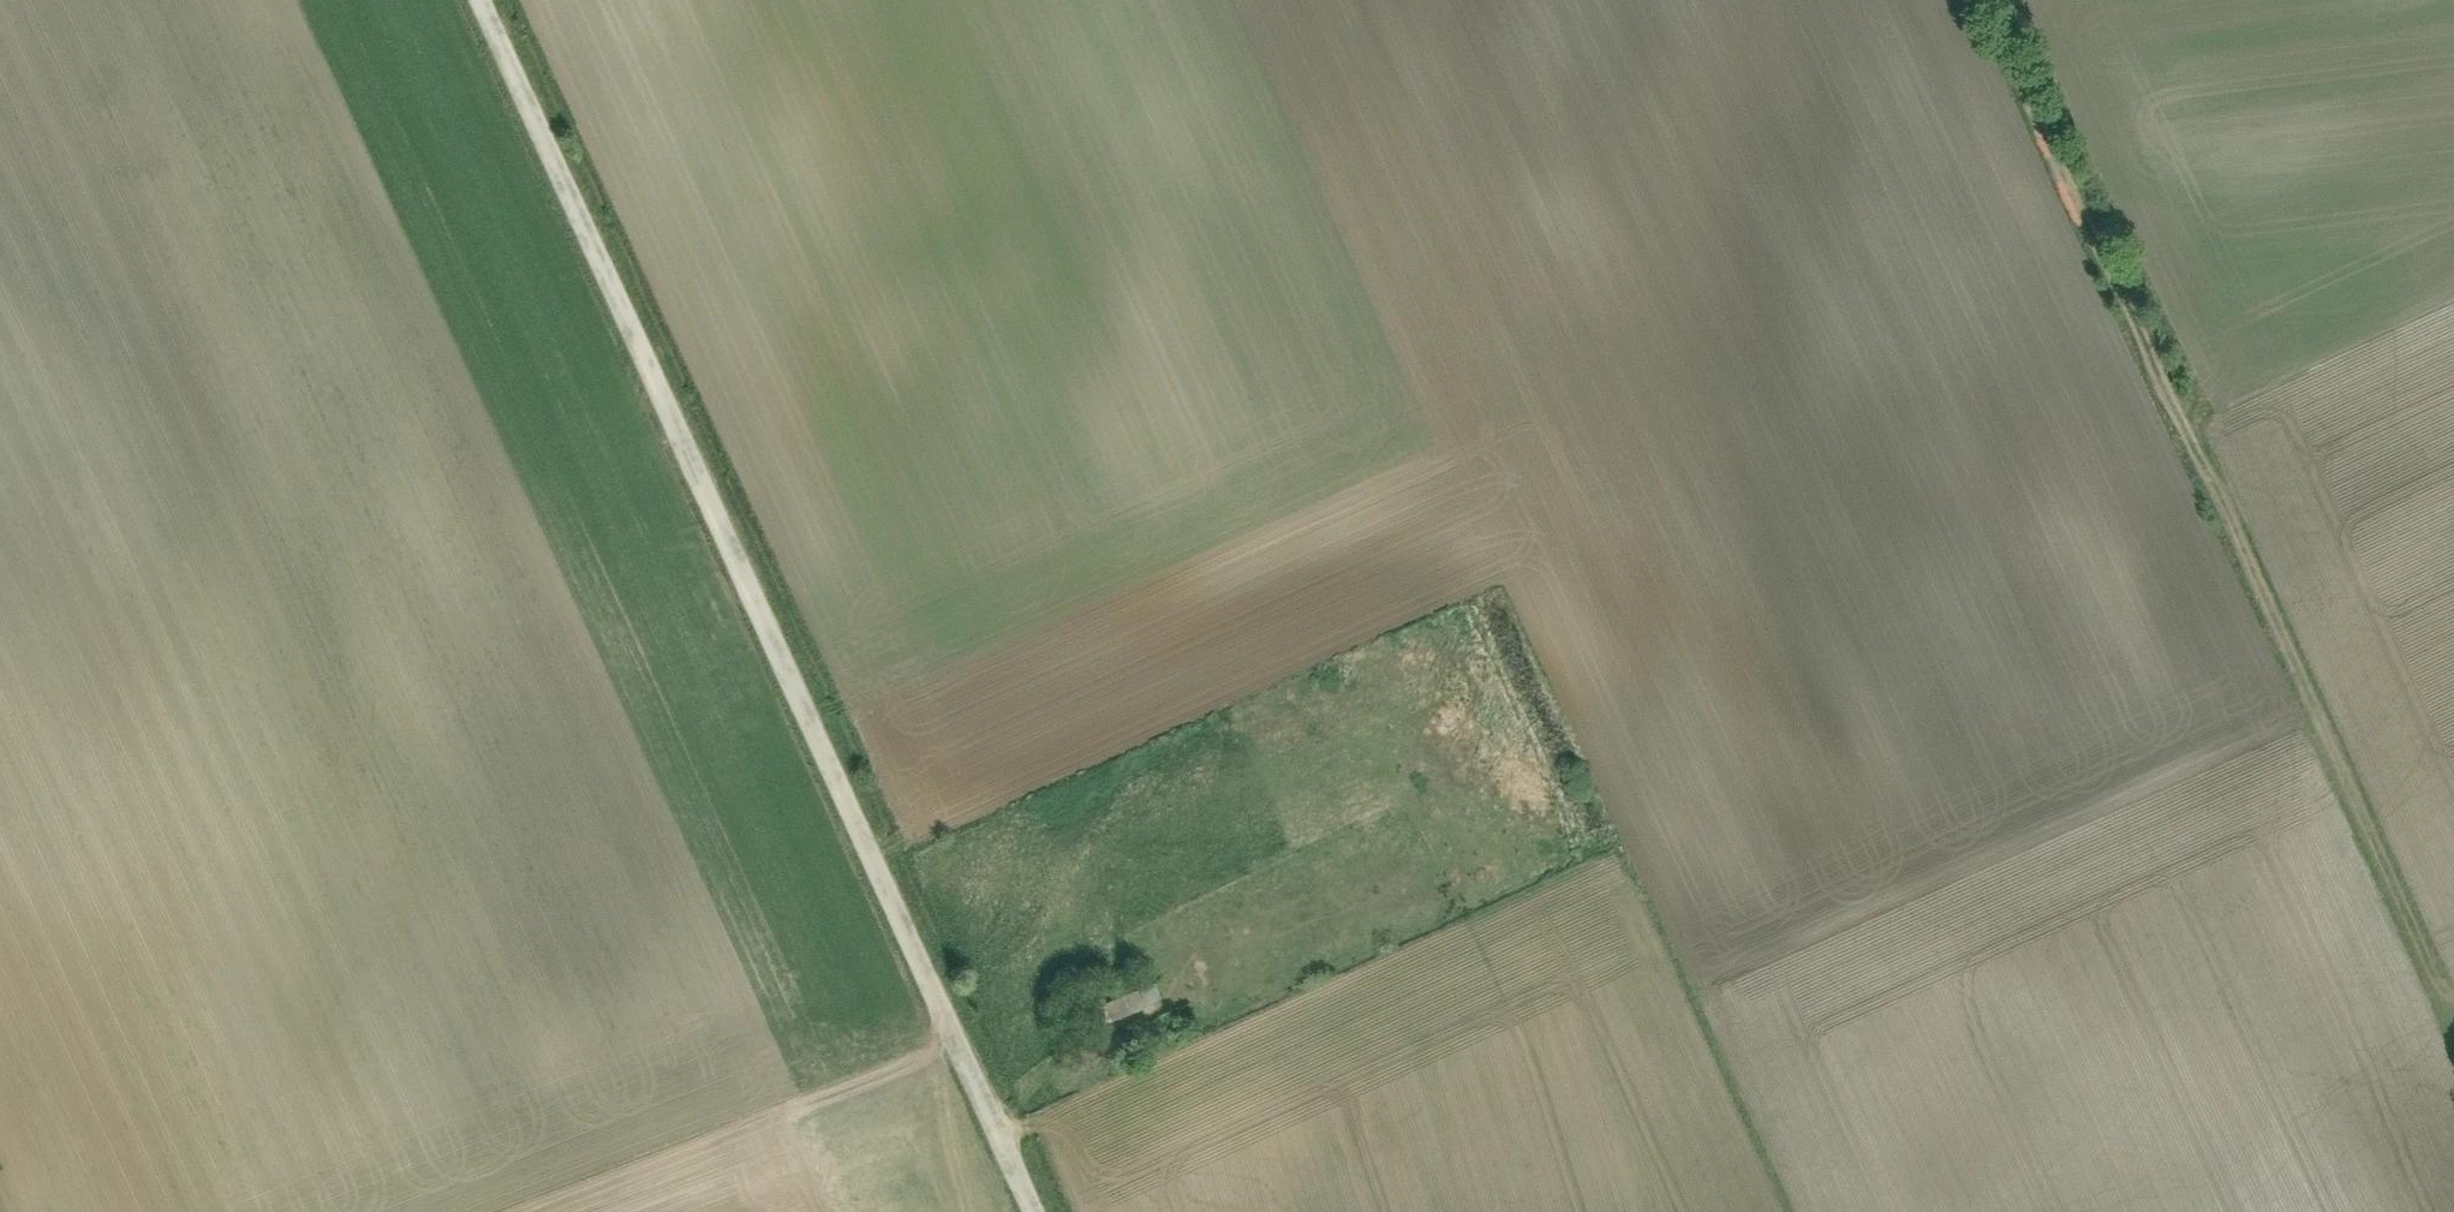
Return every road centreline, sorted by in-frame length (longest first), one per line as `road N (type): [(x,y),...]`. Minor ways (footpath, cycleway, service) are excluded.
road 1 (track): [(476,0),(1035,1211)]

